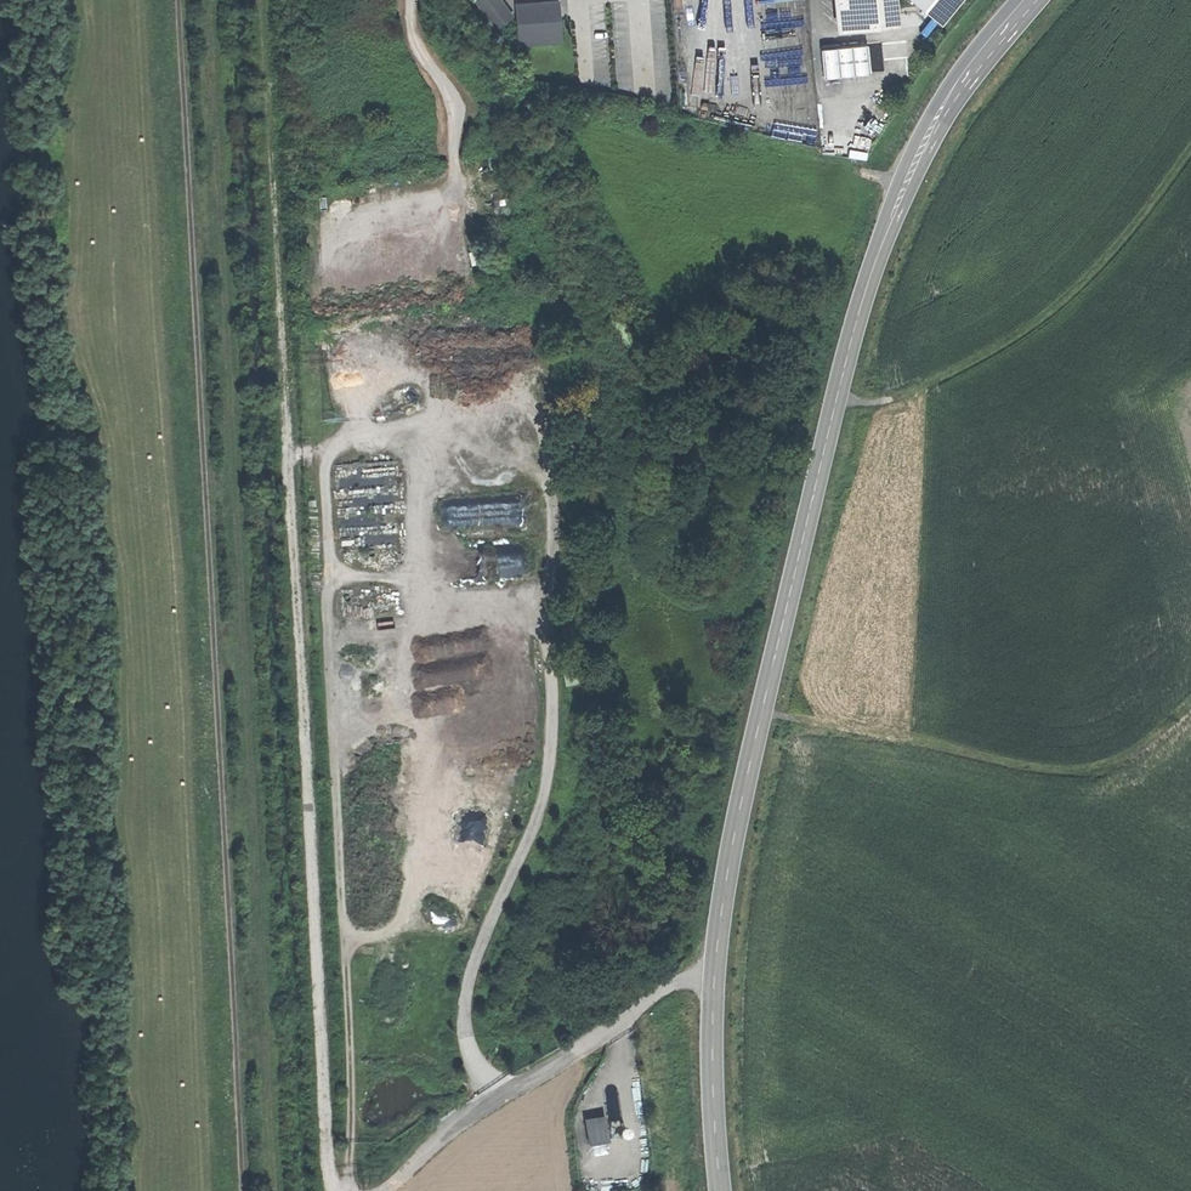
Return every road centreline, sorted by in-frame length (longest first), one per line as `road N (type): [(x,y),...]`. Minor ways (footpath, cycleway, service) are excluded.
road 1 (track): [(278,1190),(210,0)]
road 2 (track): [(180,0),(245,1190)]
road 3 (tertiary): [(1026,0),(963,73),(912,159),(871,263),(747,783),(717,968)]
road 4 (unclassified): [(340,1190),(333,1181),(290,442)]
road 5 (track): [(1190,702),(1146,744),(1079,767),(764,714)]
road 6 (track): [(1190,153),(1102,272),(1056,311),(981,361),(907,397),(840,395)]
road 7 (track): [(265,0),(290,442)]
road 8 (unclassified): [(717,968),(689,977),(476,1108),(397,1182),(377,1190)]
road 9 (tertiary): [(717,968),(723,1190)]

